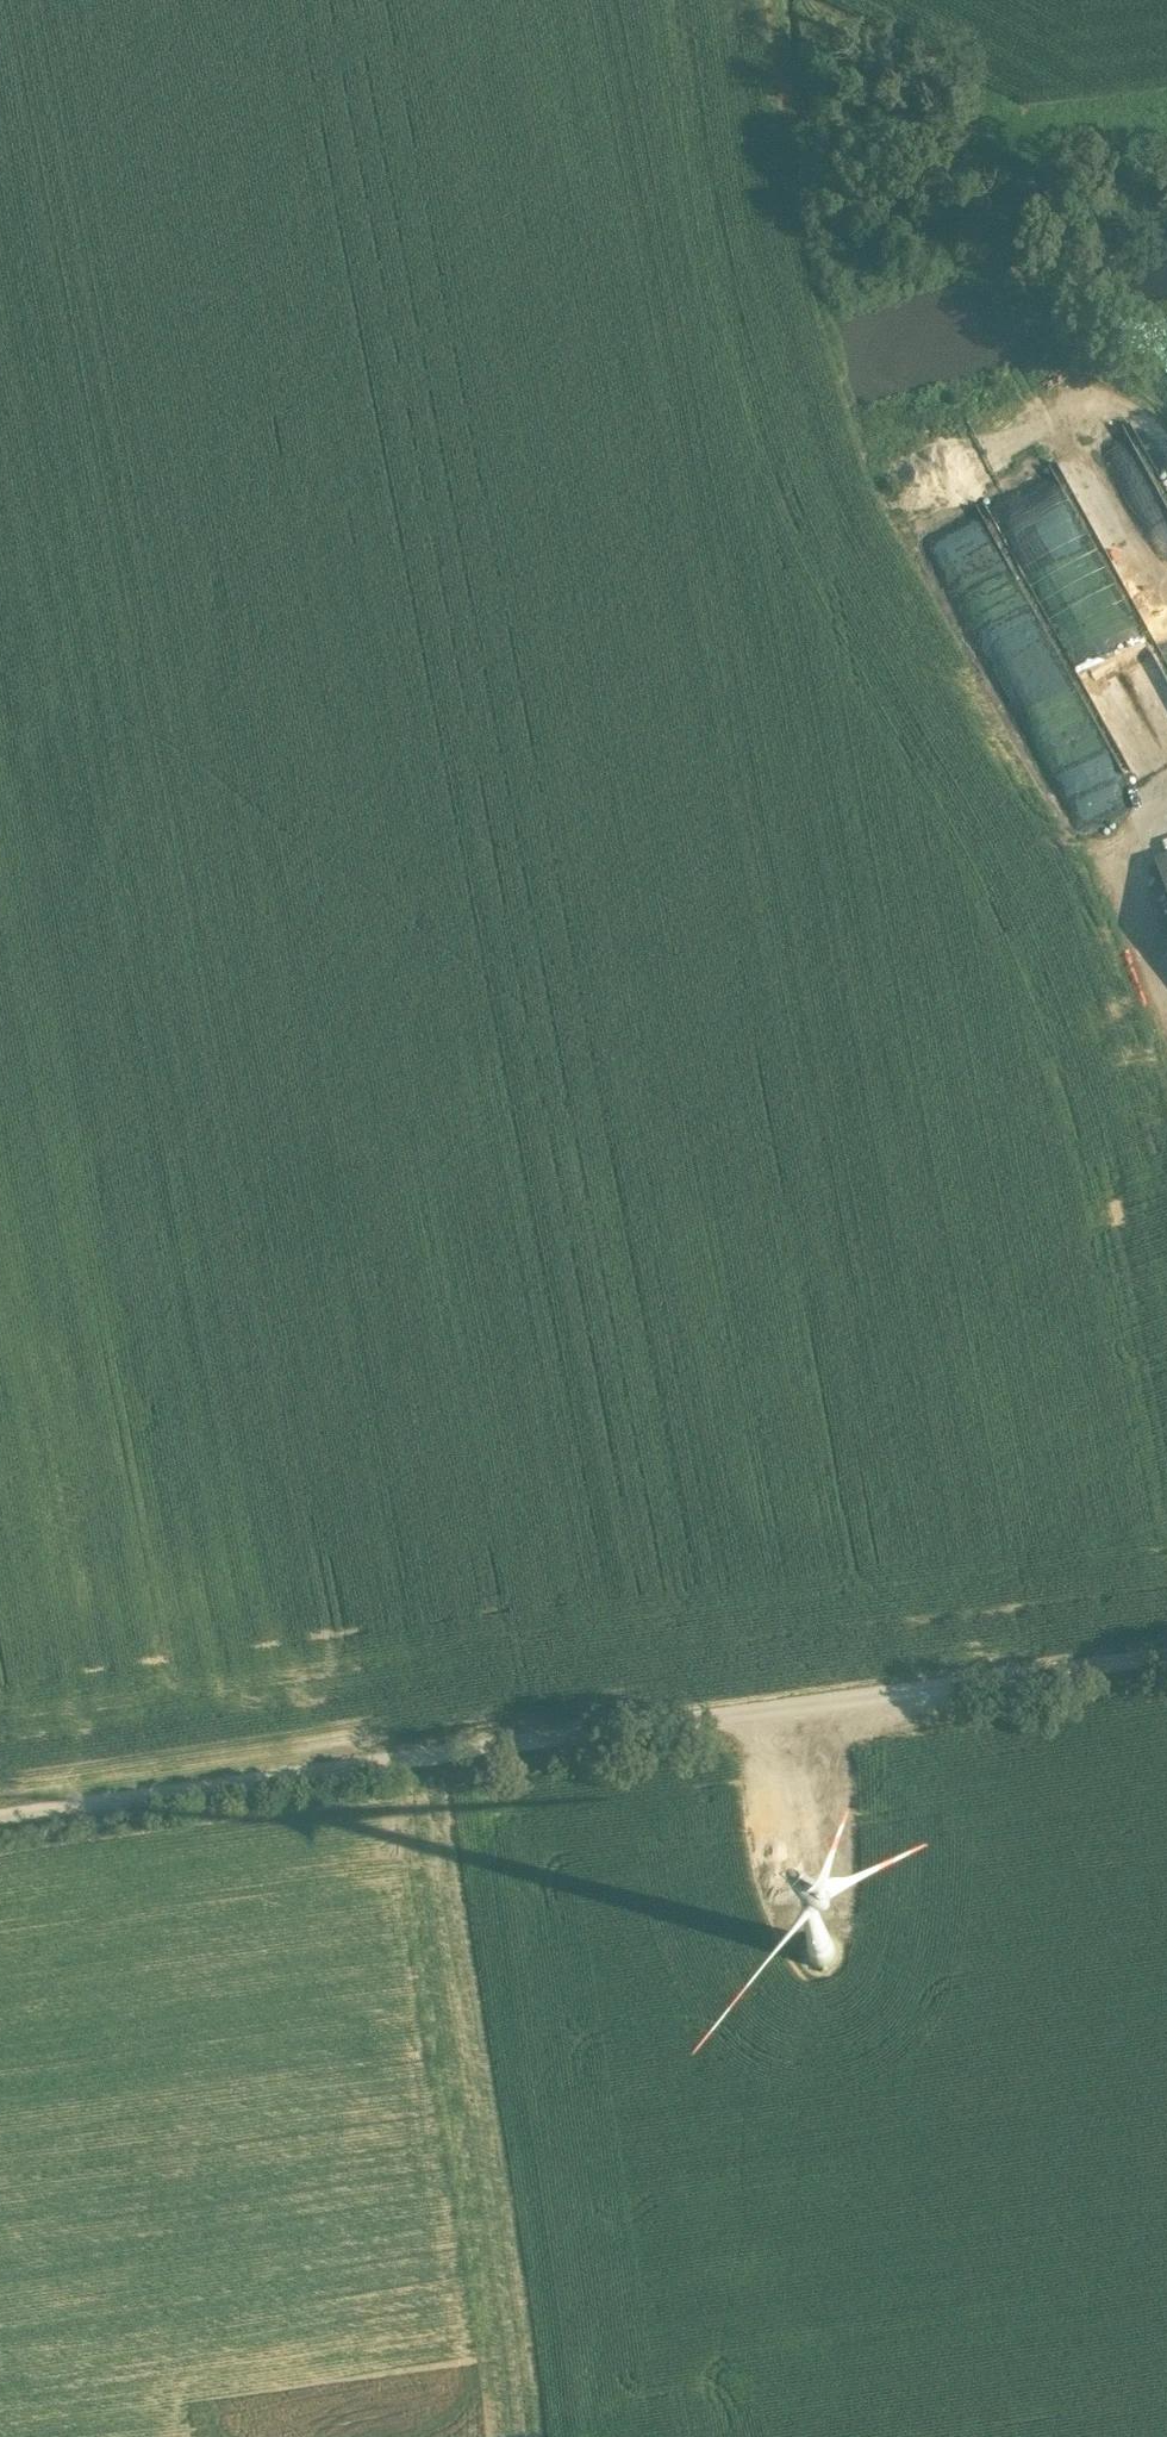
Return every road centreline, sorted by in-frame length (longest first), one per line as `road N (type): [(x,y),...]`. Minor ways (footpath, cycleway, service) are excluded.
road 1 (track): [(0,1818),(1166,1656)]

